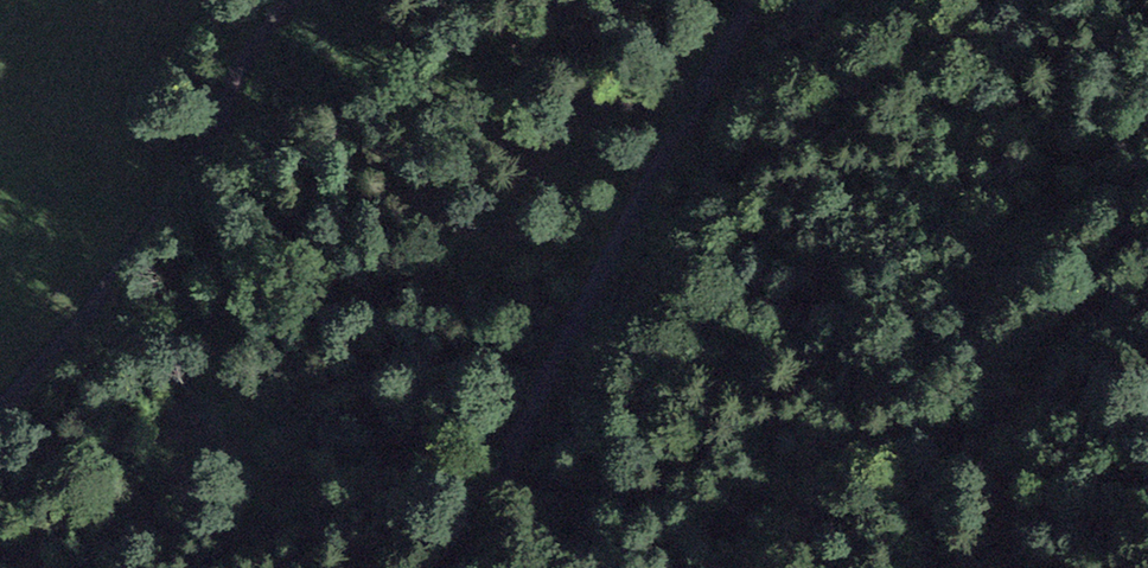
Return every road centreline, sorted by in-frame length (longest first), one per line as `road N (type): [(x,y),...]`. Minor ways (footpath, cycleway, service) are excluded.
road 1 (track): [(458,567),(557,354),(753,0)]
road 2 (track): [(0,407),(180,186),(287,0)]
road 3 (track): [(1147,181),(1114,225),(1021,412),(1019,494),(977,567)]

